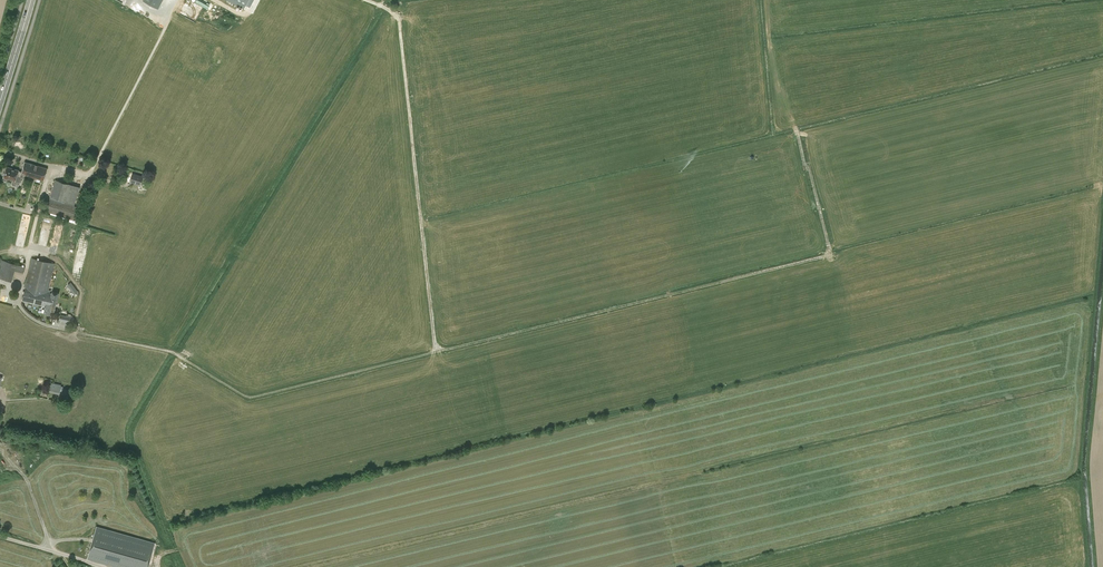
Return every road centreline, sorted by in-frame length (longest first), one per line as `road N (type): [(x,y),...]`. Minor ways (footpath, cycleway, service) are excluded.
road 1 (track): [(303,566),(652,484)]
road 2 (track): [(765,0),(796,127)]

